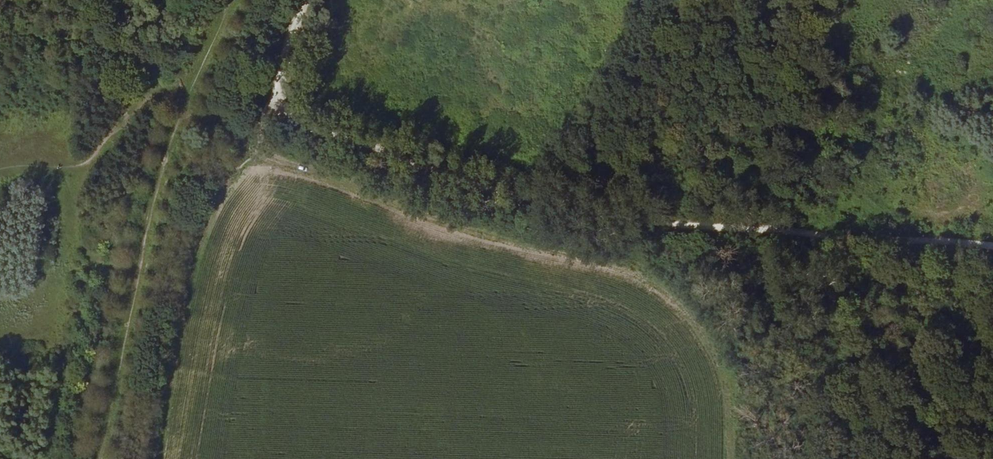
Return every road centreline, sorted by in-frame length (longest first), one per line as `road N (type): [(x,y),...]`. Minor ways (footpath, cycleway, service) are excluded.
road 1 (track): [(271,106),(501,189),(682,219),(992,247)]
road 2 (track): [(252,147),(476,227),(663,268),(707,309),(732,346),(730,458)]

